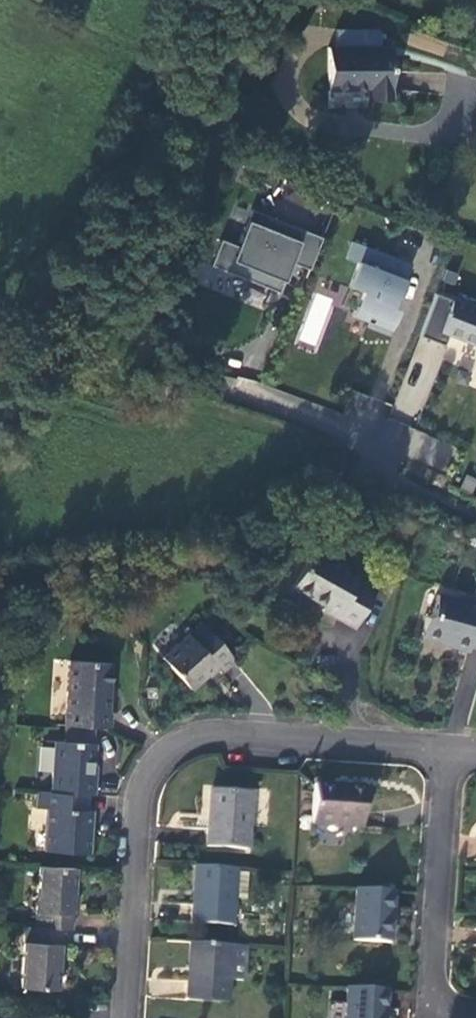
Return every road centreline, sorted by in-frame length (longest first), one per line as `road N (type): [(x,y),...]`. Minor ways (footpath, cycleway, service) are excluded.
road 1 (residential): [(125,1017),(136,805),(155,762),(198,738),(447,753)]
road 2 (track): [(0,574),(216,556),(360,470)]
road 3 (residential): [(426,1017),(447,753)]
road 4 (residential): [(360,470),(475,514)]

